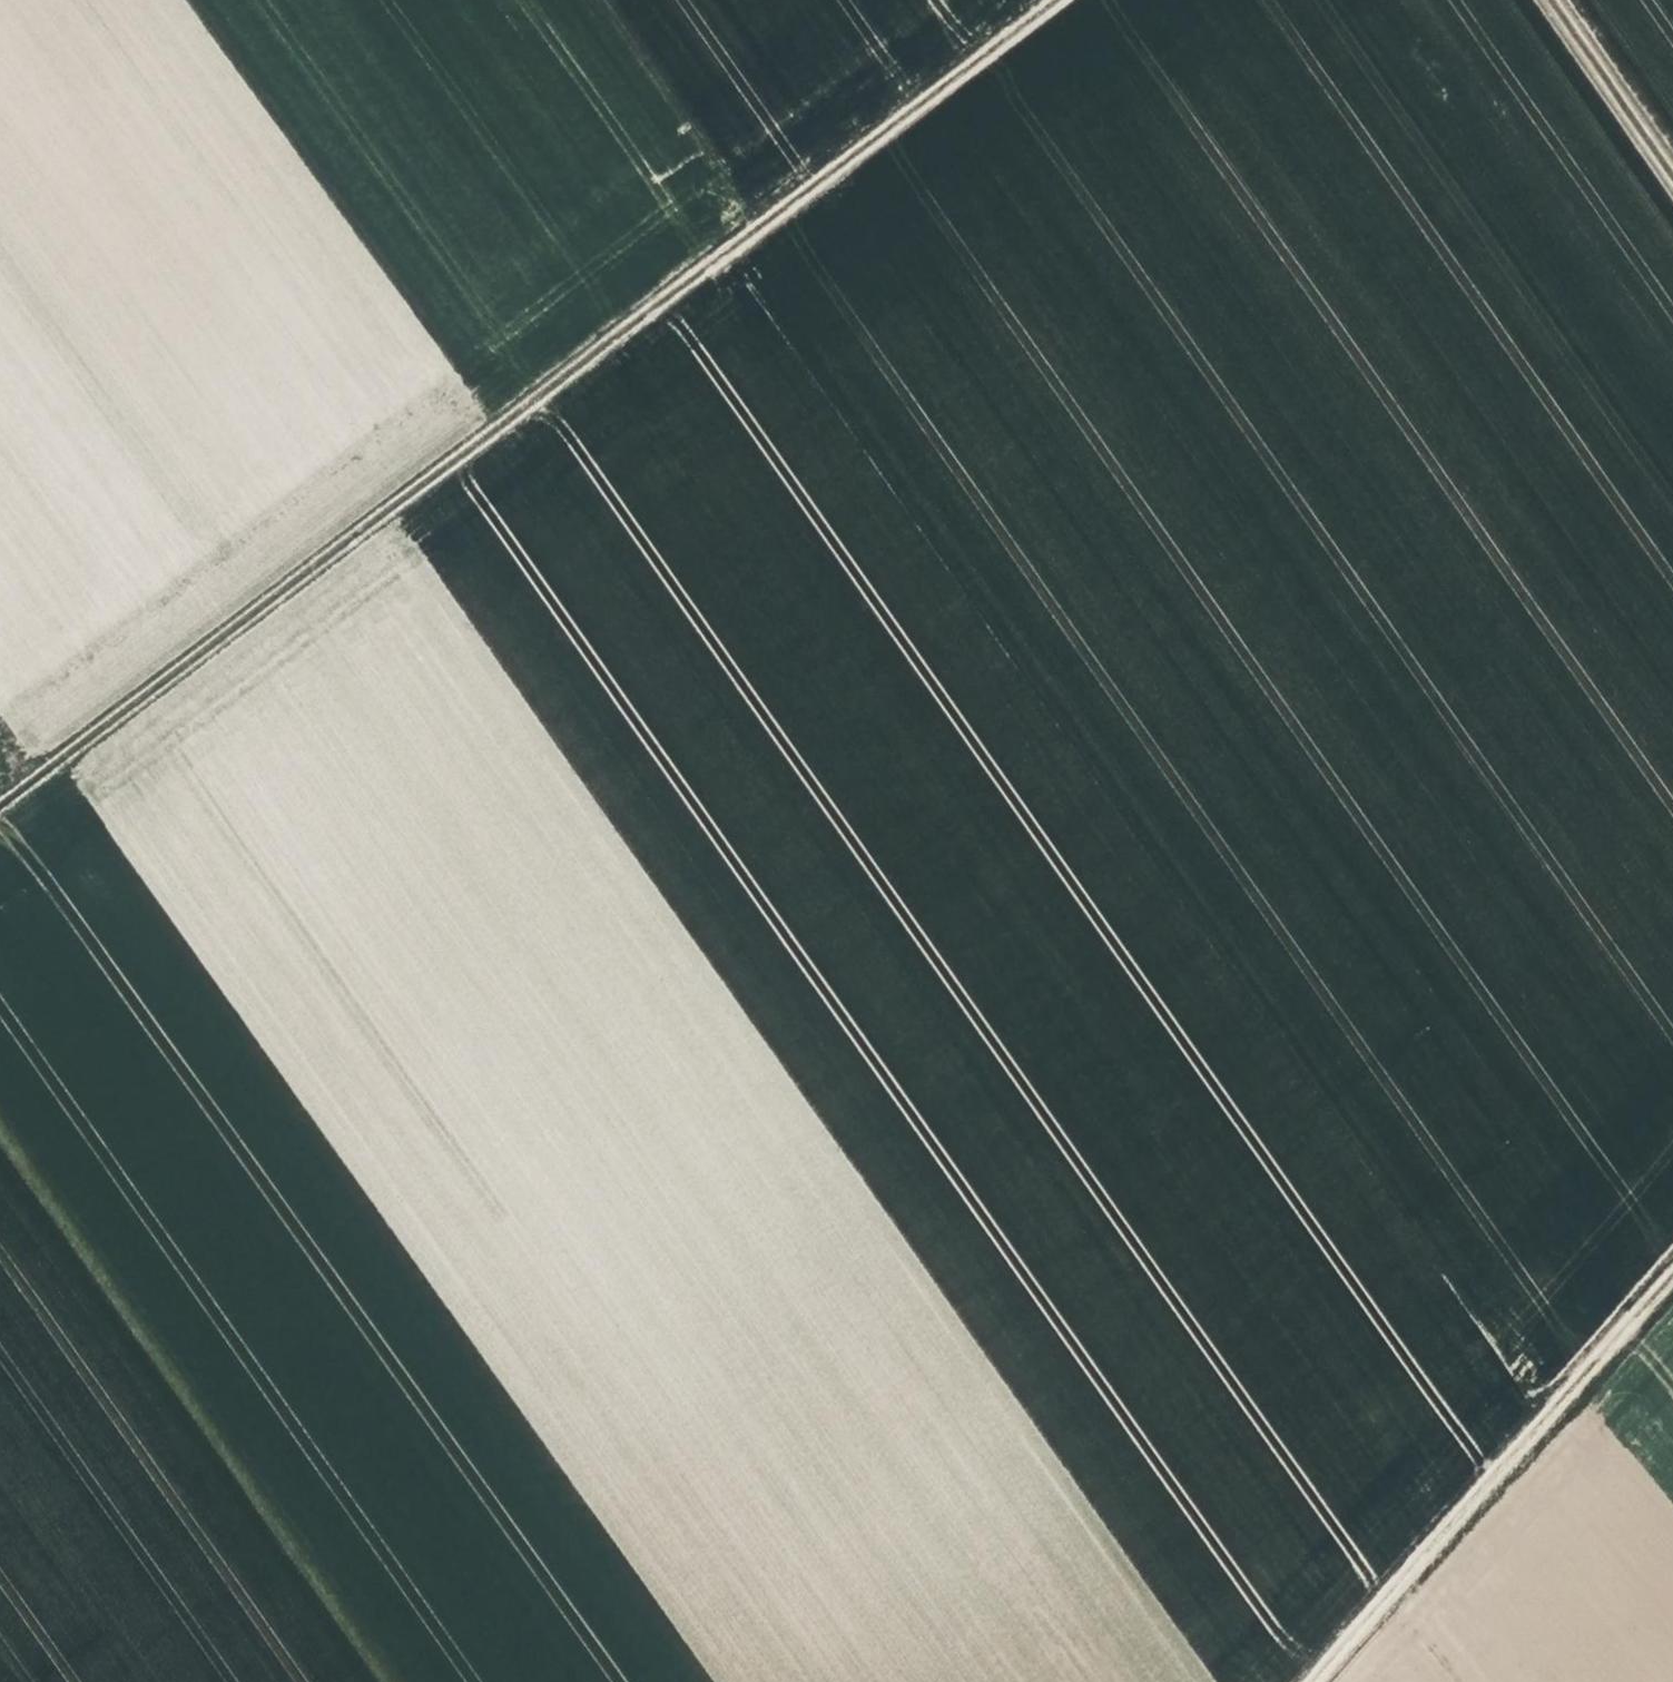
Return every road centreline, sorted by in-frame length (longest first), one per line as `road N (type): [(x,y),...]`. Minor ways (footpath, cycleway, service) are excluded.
road 1 (track): [(0,807),(1049,0)]
road 2 (track): [(1323,1681),(1672,1287)]
road 3 (track): [(1672,174),(1552,0)]

